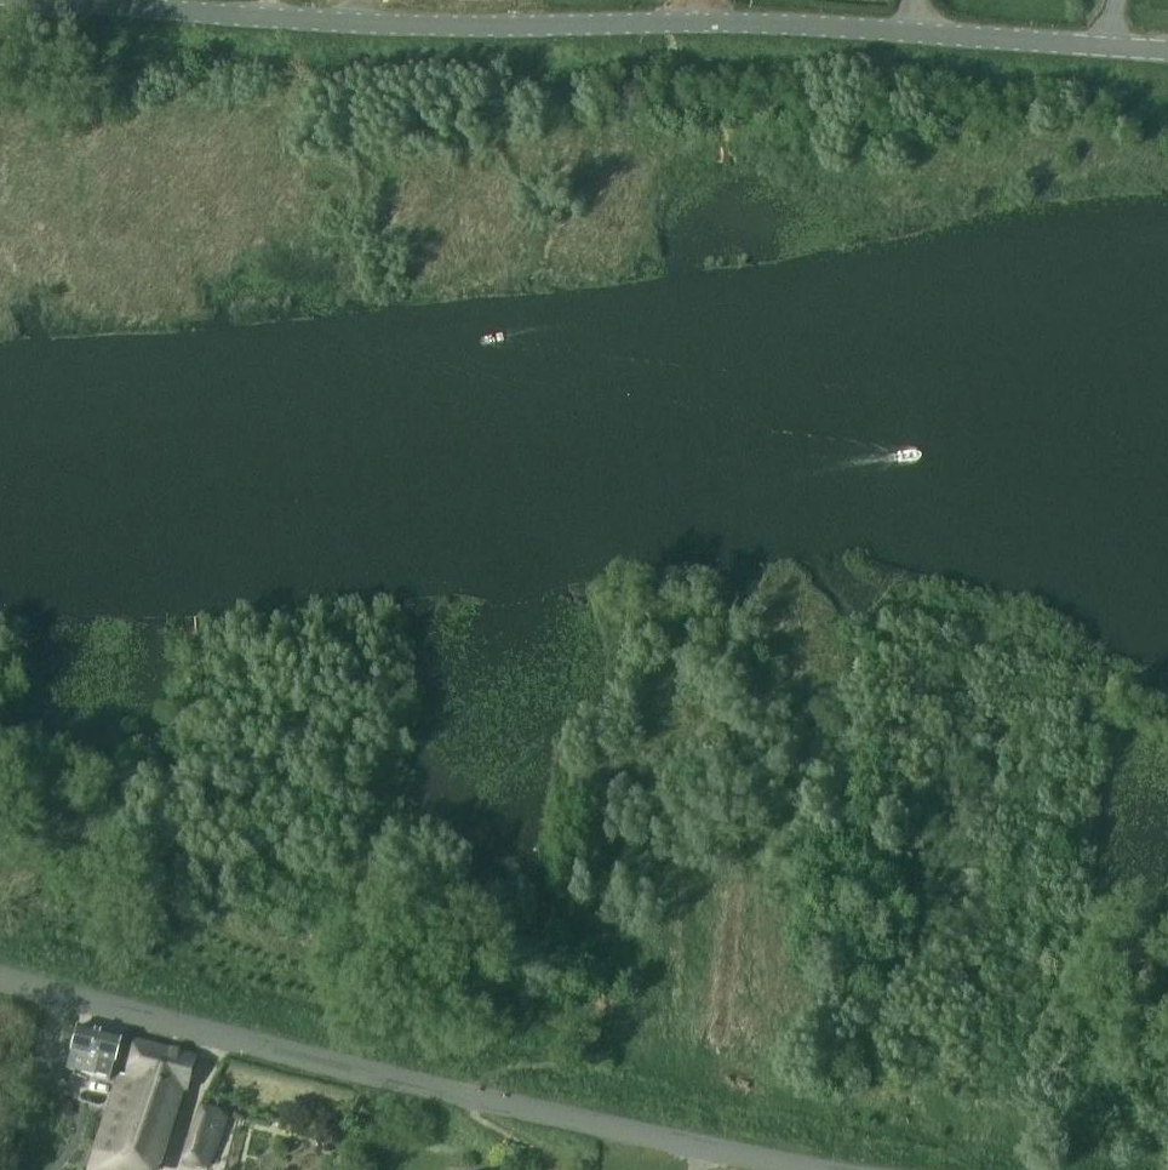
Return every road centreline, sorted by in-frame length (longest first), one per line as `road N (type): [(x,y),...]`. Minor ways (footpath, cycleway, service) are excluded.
road 1 (tertiary): [(1167,50),(46,0)]
road 2 (tertiary): [(805,1169),(235,1056),(0,986)]

